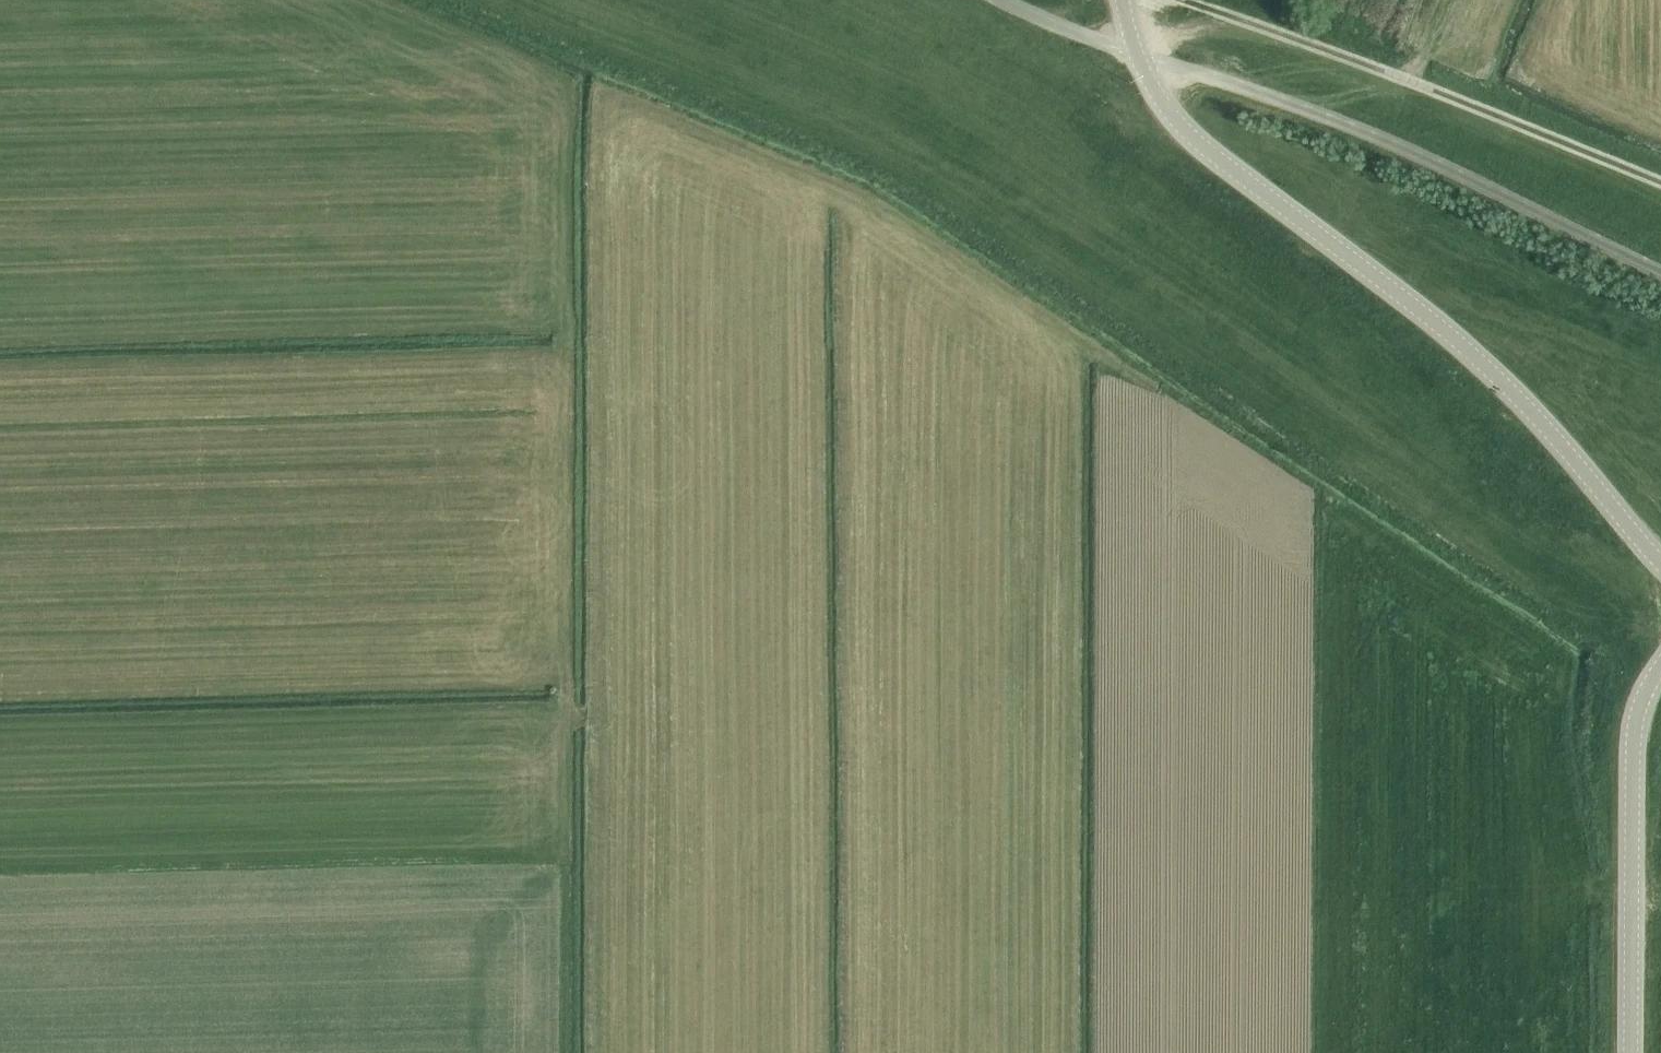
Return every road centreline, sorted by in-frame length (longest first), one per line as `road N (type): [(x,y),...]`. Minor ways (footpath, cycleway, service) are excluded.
road 1 (tertiary): [(1660,561),(1520,398),(1225,161),(1168,102),(1139,54),(1124,0)]
road 2 (tertiary): [(1660,672),(1641,705),(1633,747),(1632,1052)]

